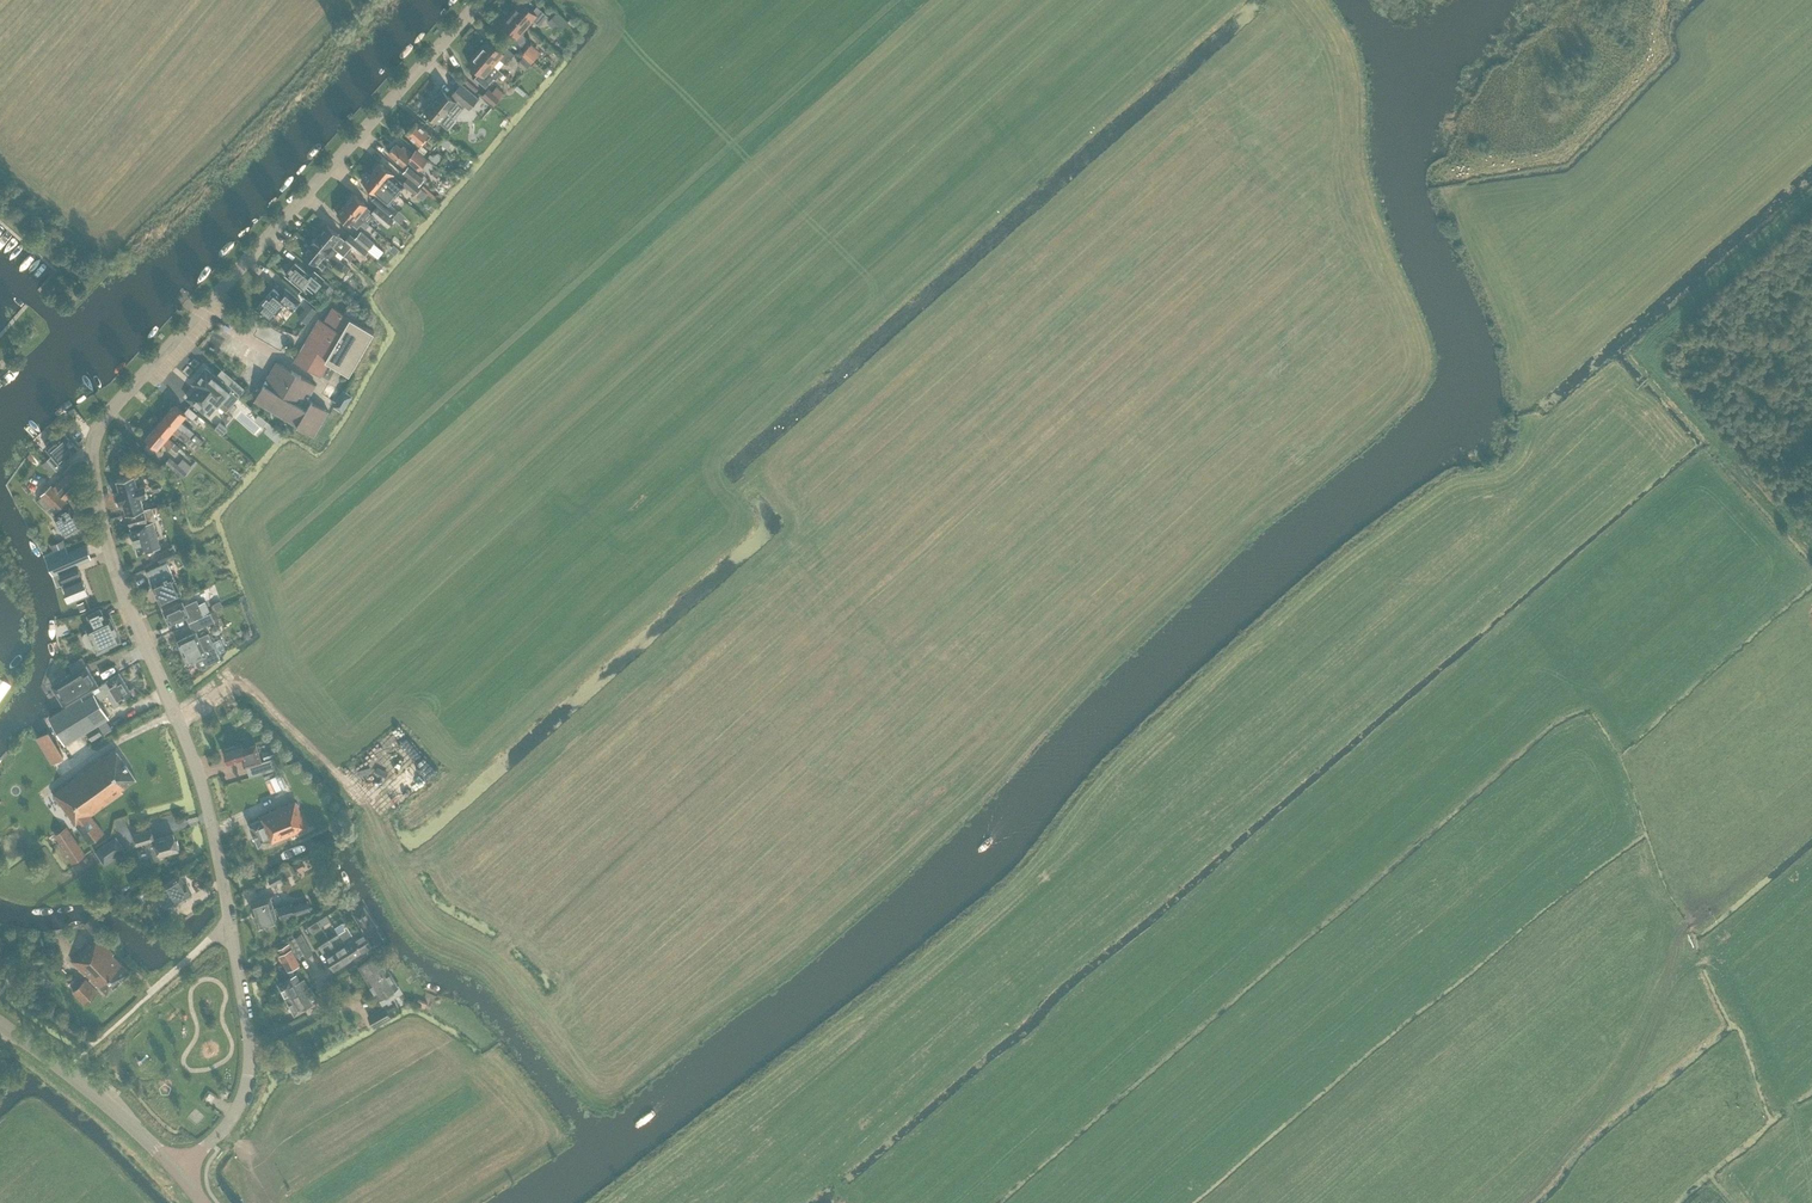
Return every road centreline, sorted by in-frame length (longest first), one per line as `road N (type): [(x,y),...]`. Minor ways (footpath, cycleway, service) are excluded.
road 1 (tertiary): [(250,1046),(210,813),(111,554),(94,445),(108,413),(481,0)]
road 2 (secondary): [(179,1170),(0,1022)]
road 3 (tertiary): [(179,1170),(236,1111),(250,1046)]

